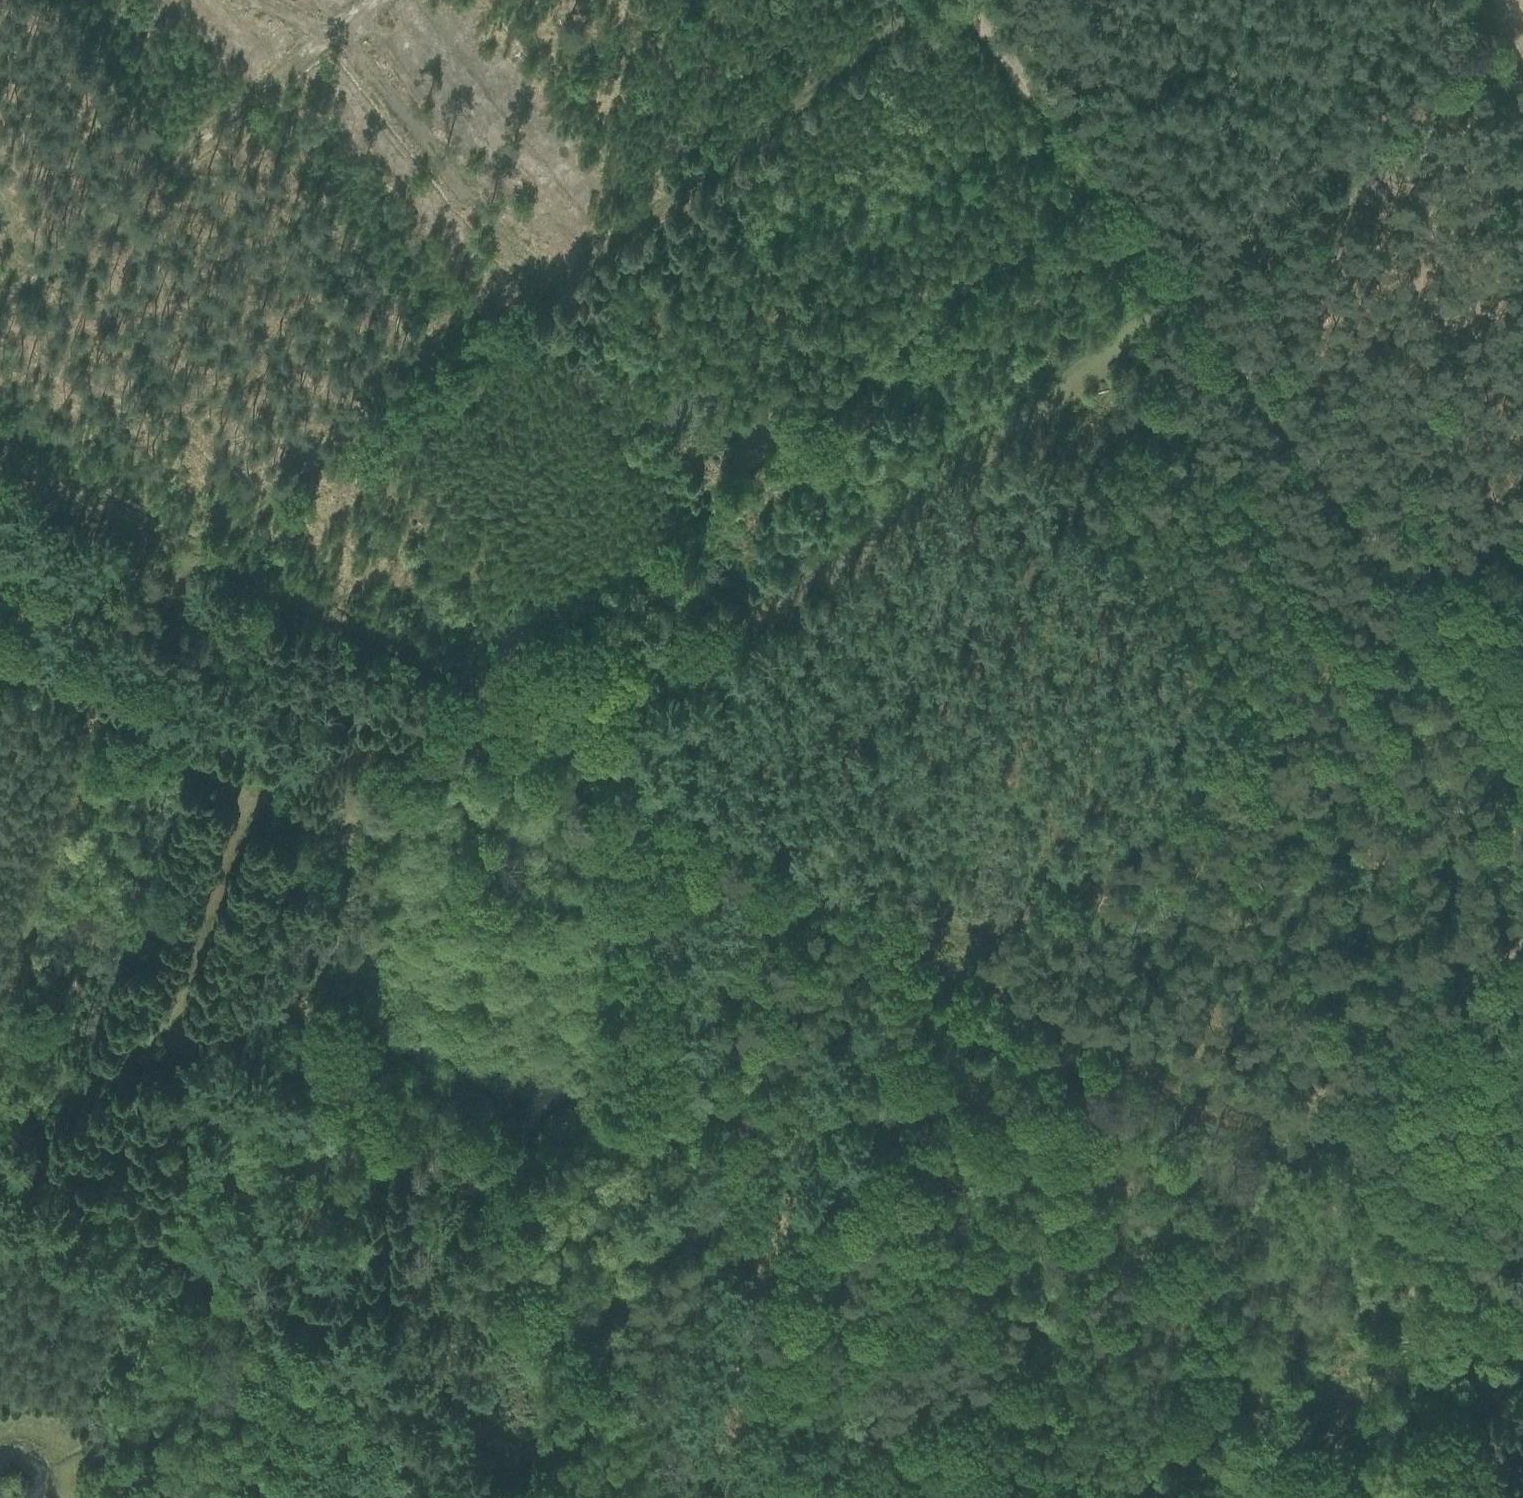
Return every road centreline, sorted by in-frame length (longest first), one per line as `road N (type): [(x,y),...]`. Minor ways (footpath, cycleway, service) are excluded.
road 1 (track): [(1522,745),(956,0)]
road 2 (track): [(1084,996),(1292,1103),(1522,935)]

